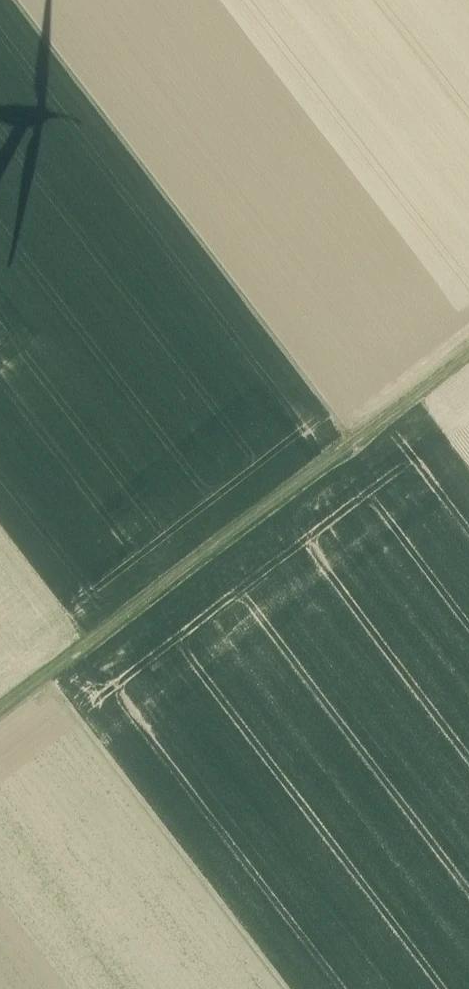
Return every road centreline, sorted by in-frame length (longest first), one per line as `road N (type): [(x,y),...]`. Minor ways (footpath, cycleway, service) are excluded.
road 1 (track): [(468,355),(0,710)]

